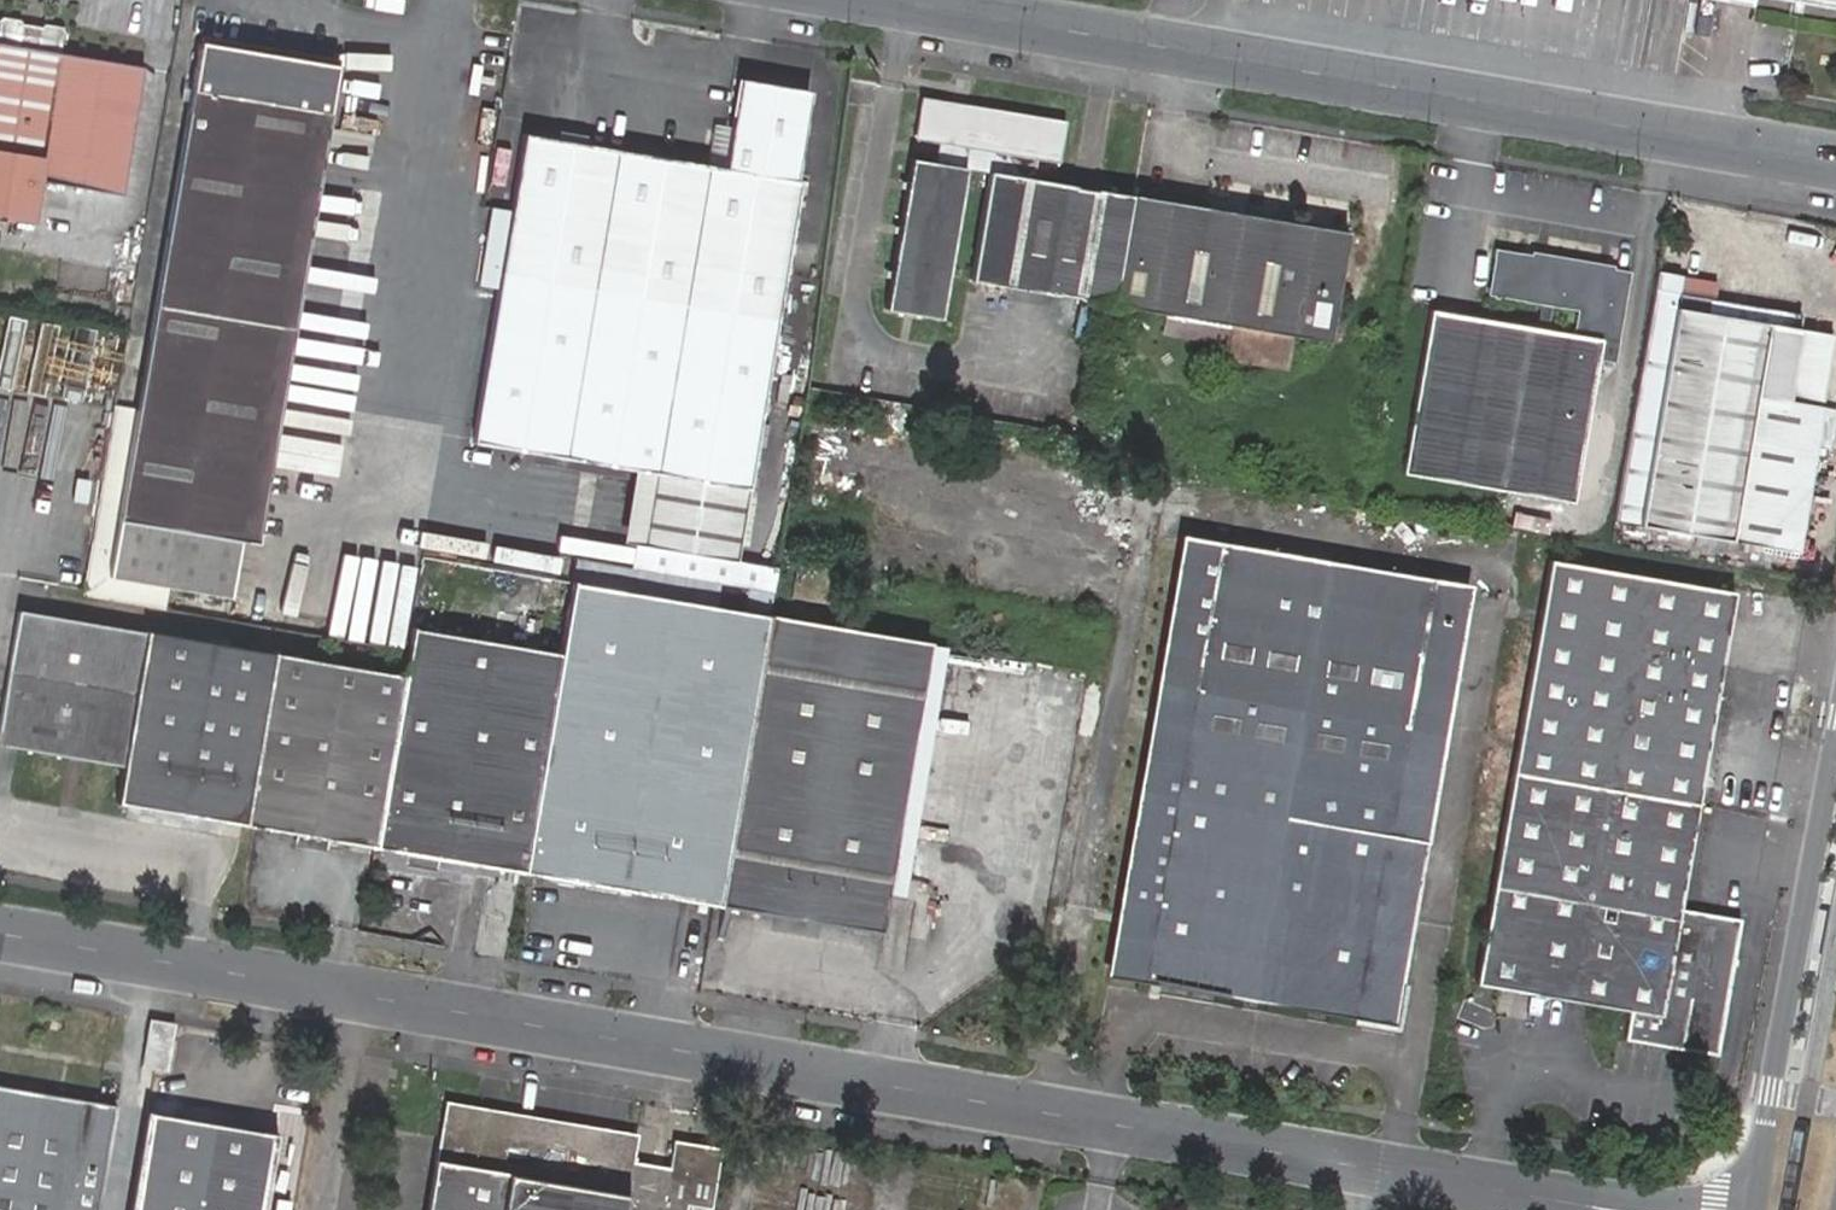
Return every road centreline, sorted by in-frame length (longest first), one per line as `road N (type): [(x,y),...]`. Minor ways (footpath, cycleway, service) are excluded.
road 1 (unclassified): [(0,934),(1602,1209)]
road 2 (unclassified): [(883,0),(1835,163)]
road 3 (unclassified): [(1835,731),(1757,1185)]
road 4 (unclassified): [(1757,1185),(1714,1199),(1620,1209)]

